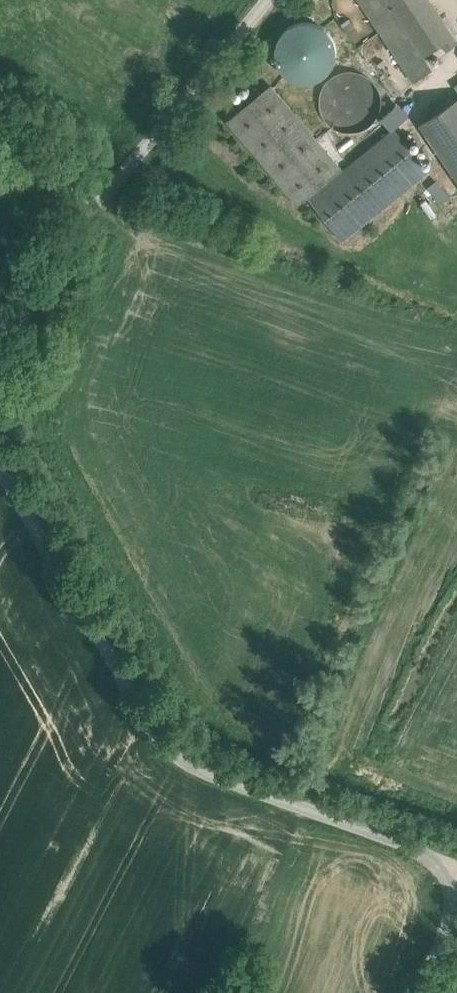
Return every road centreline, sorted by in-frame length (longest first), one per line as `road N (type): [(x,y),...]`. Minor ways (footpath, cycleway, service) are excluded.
road 1 (unclassified): [(0,467),(159,739),(182,760),(456,864)]
road 2 (unclassified): [(267,0),(87,212),(0,367)]
road 3 (track): [(0,110),(54,149),(87,212)]

